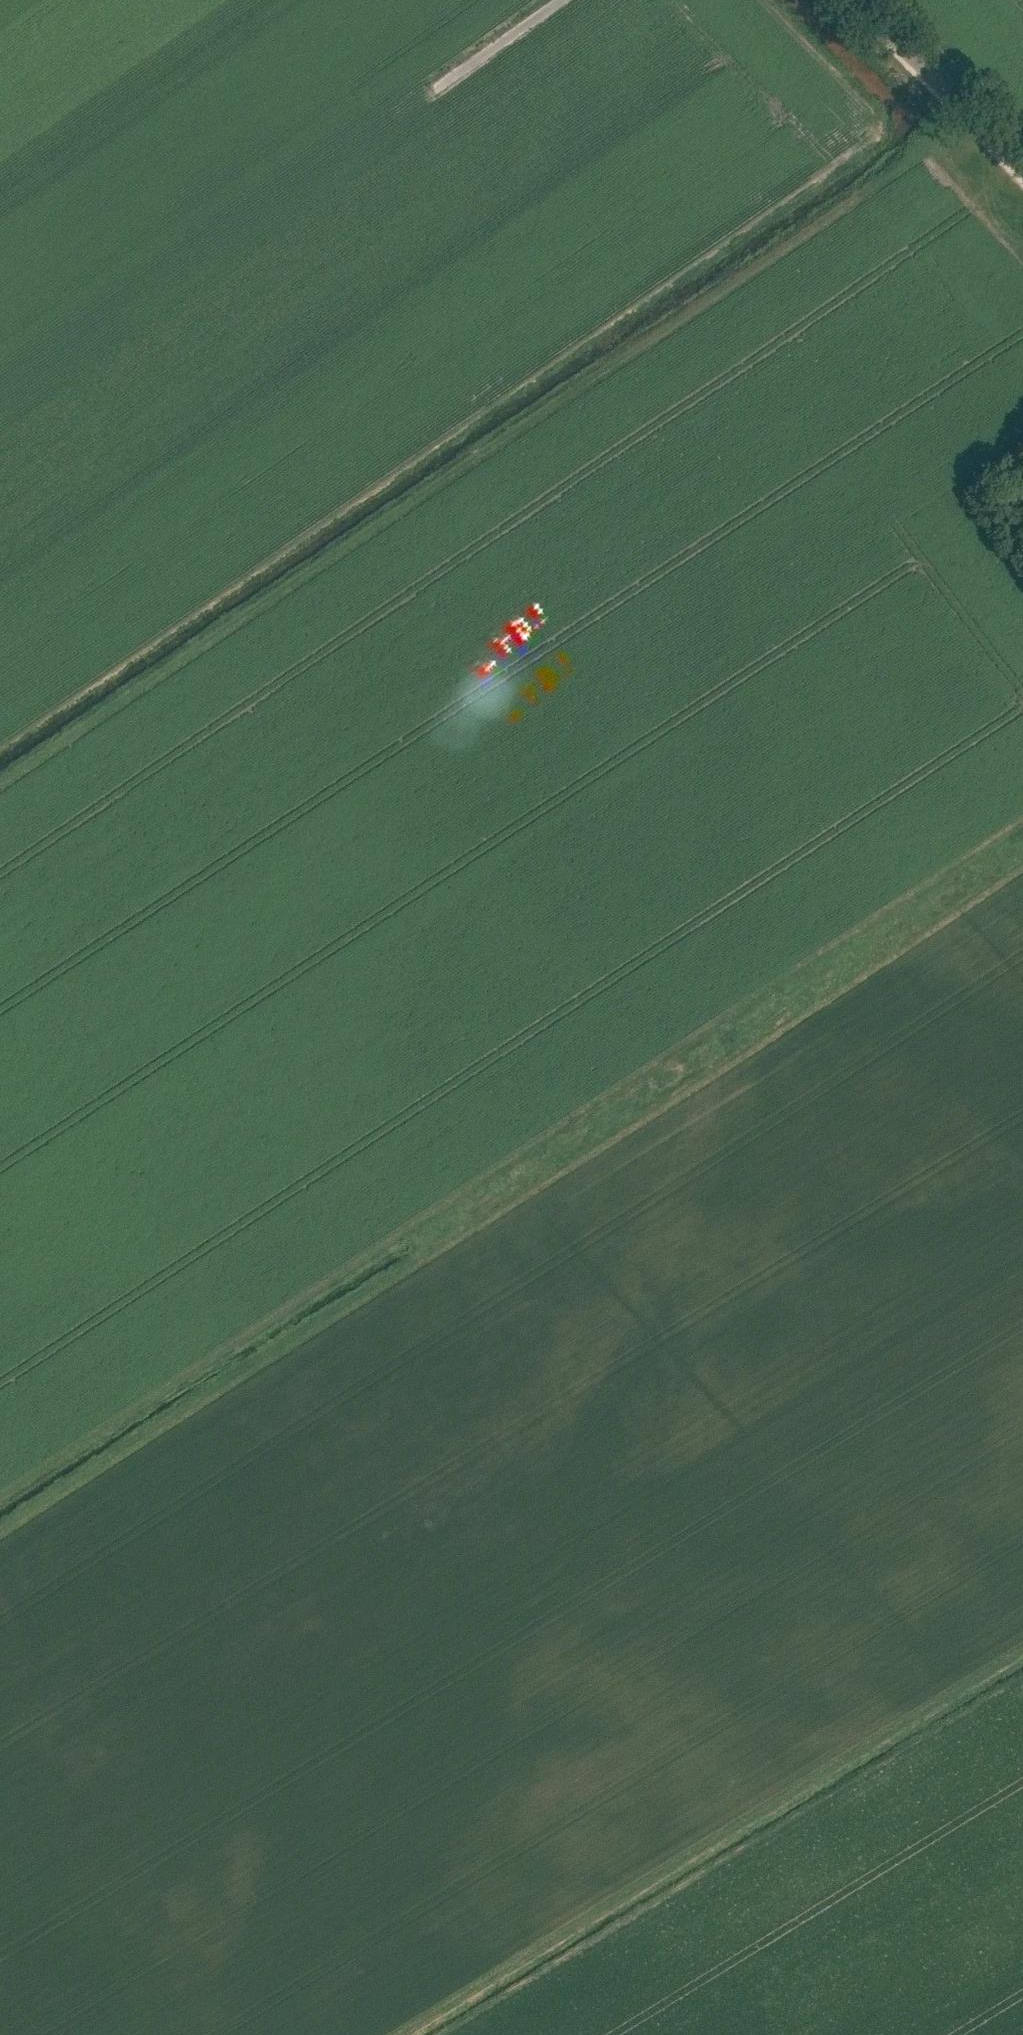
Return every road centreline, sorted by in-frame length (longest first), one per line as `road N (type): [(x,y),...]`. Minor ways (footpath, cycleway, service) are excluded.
road 1 (unclassified): [(1022,174),(852,0)]

